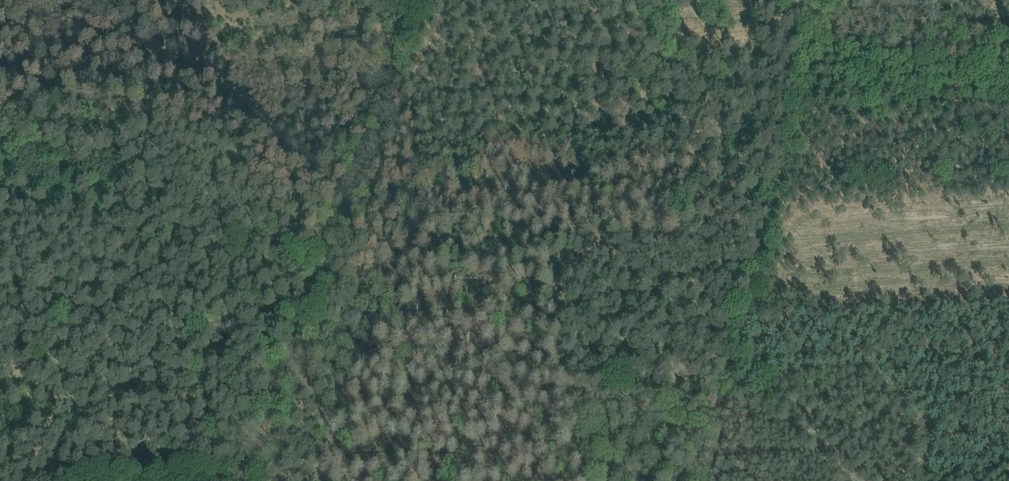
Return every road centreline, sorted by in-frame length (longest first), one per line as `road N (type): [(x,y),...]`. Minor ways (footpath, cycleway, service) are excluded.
road 1 (track): [(427,0),(287,395),(247,480)]

